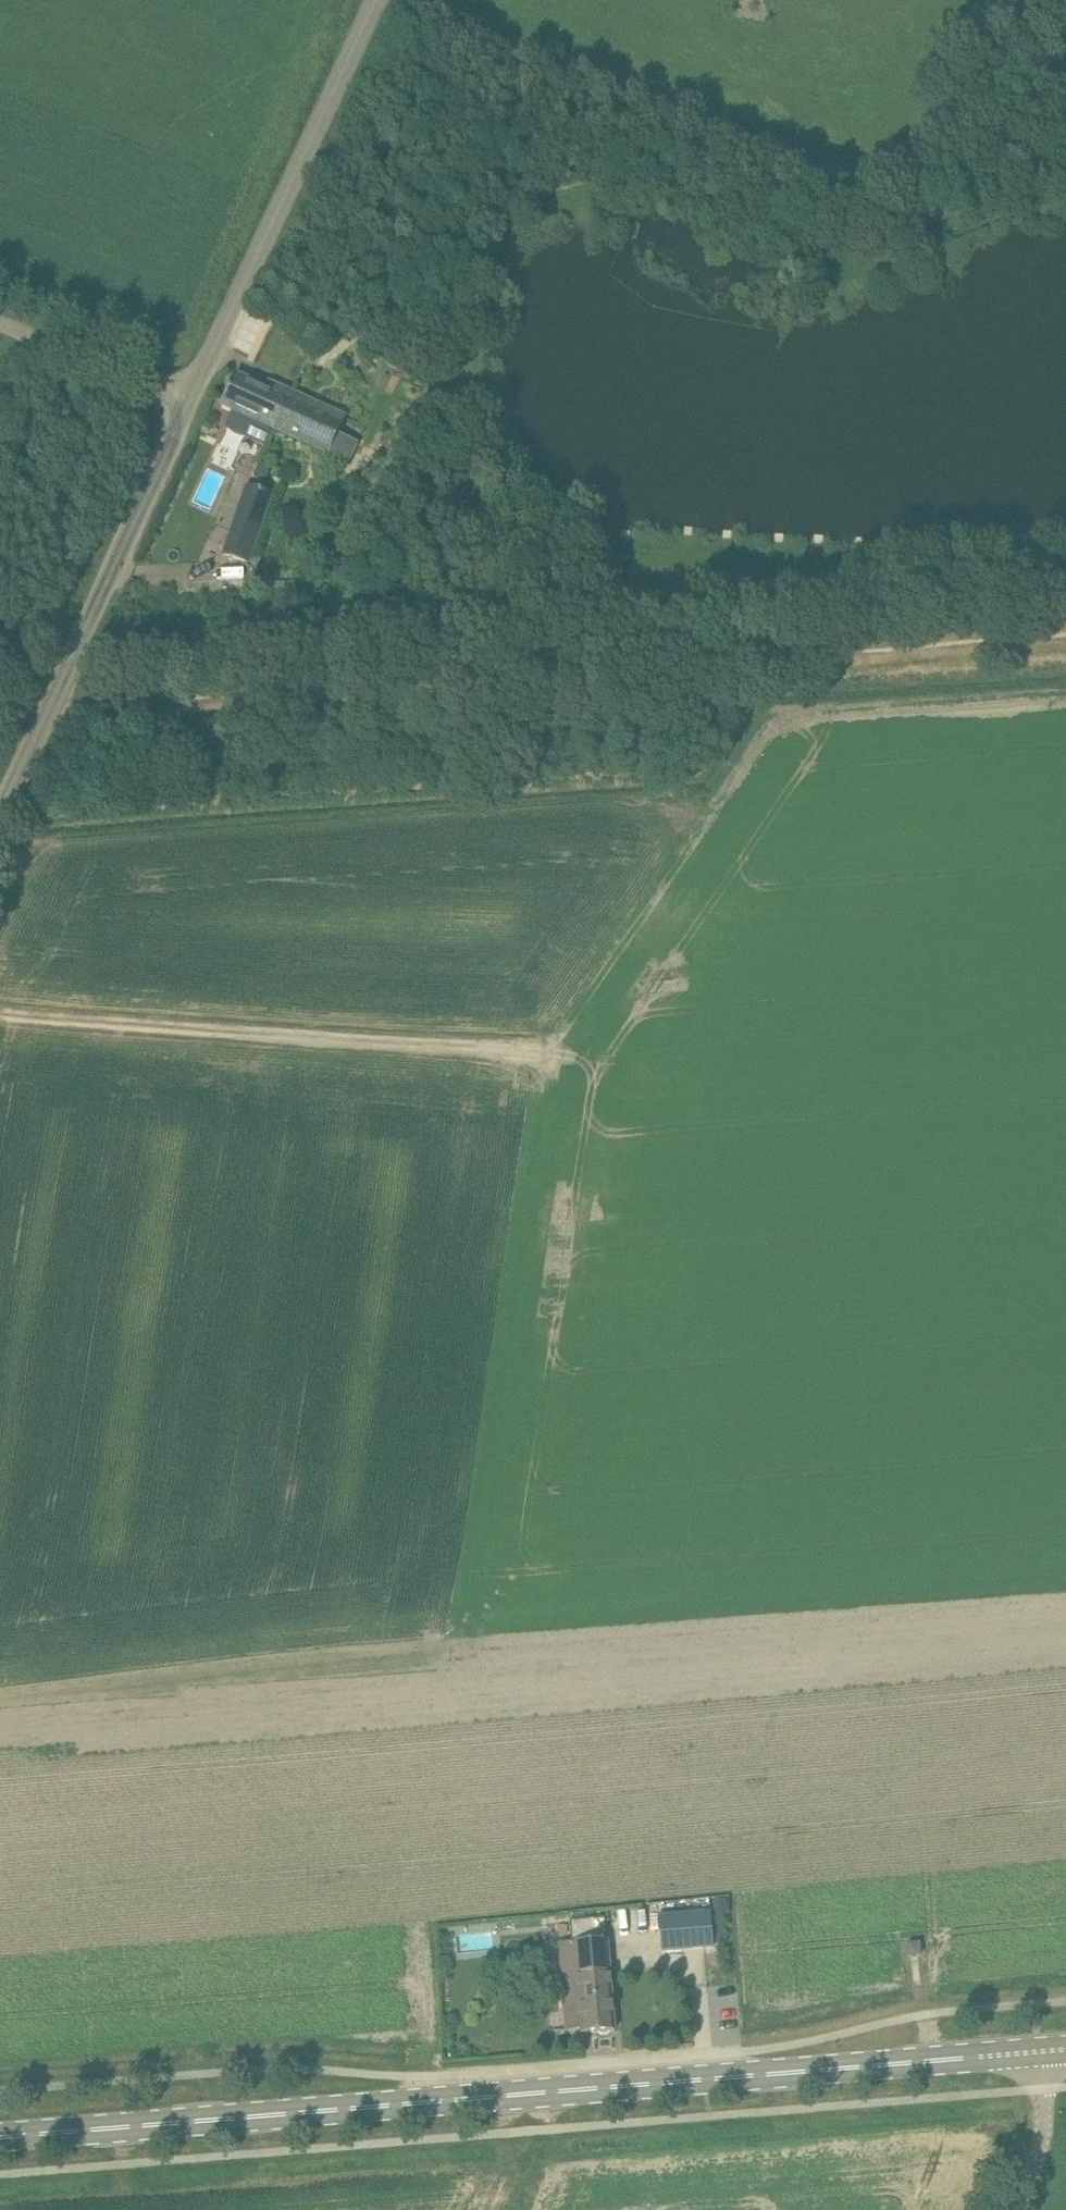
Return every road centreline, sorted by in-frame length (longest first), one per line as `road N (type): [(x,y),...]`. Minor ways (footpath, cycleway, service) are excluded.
road 1 (tertiary): [(0,2136),(1039,2051)]
road 2 (track): [(510,1058),(0,1016)]
road 3 (unclassified): [(0,819),(193,384)]
road 4 (residential): [(193,384),(375,0)]
road 5 (unclassified): [(193,384),(0,311)]
road 6 (unclassified): [(1007,2209),(1032,2151),(1044,2089)]

